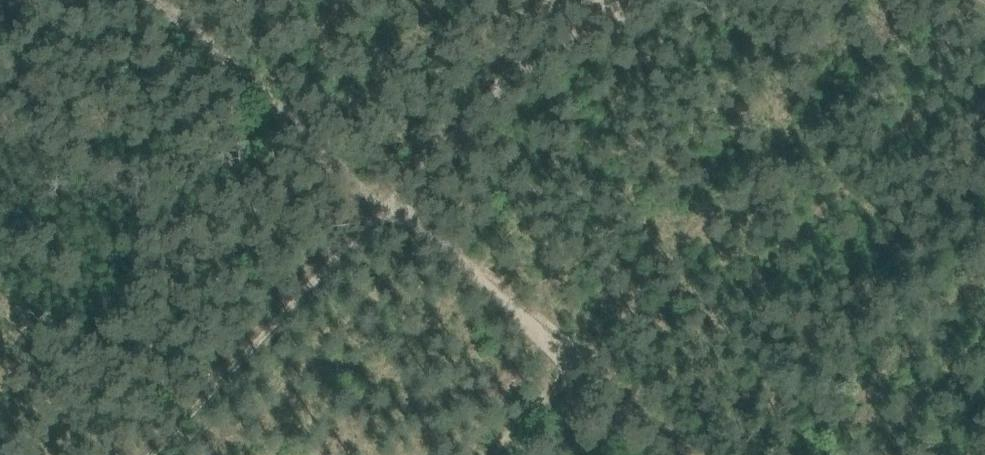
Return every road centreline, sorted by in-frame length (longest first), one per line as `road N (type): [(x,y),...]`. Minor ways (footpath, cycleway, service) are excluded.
road 1 (track): [(695,454),(164,0)]
road 2 (track): [(149,454),(567,0)]

